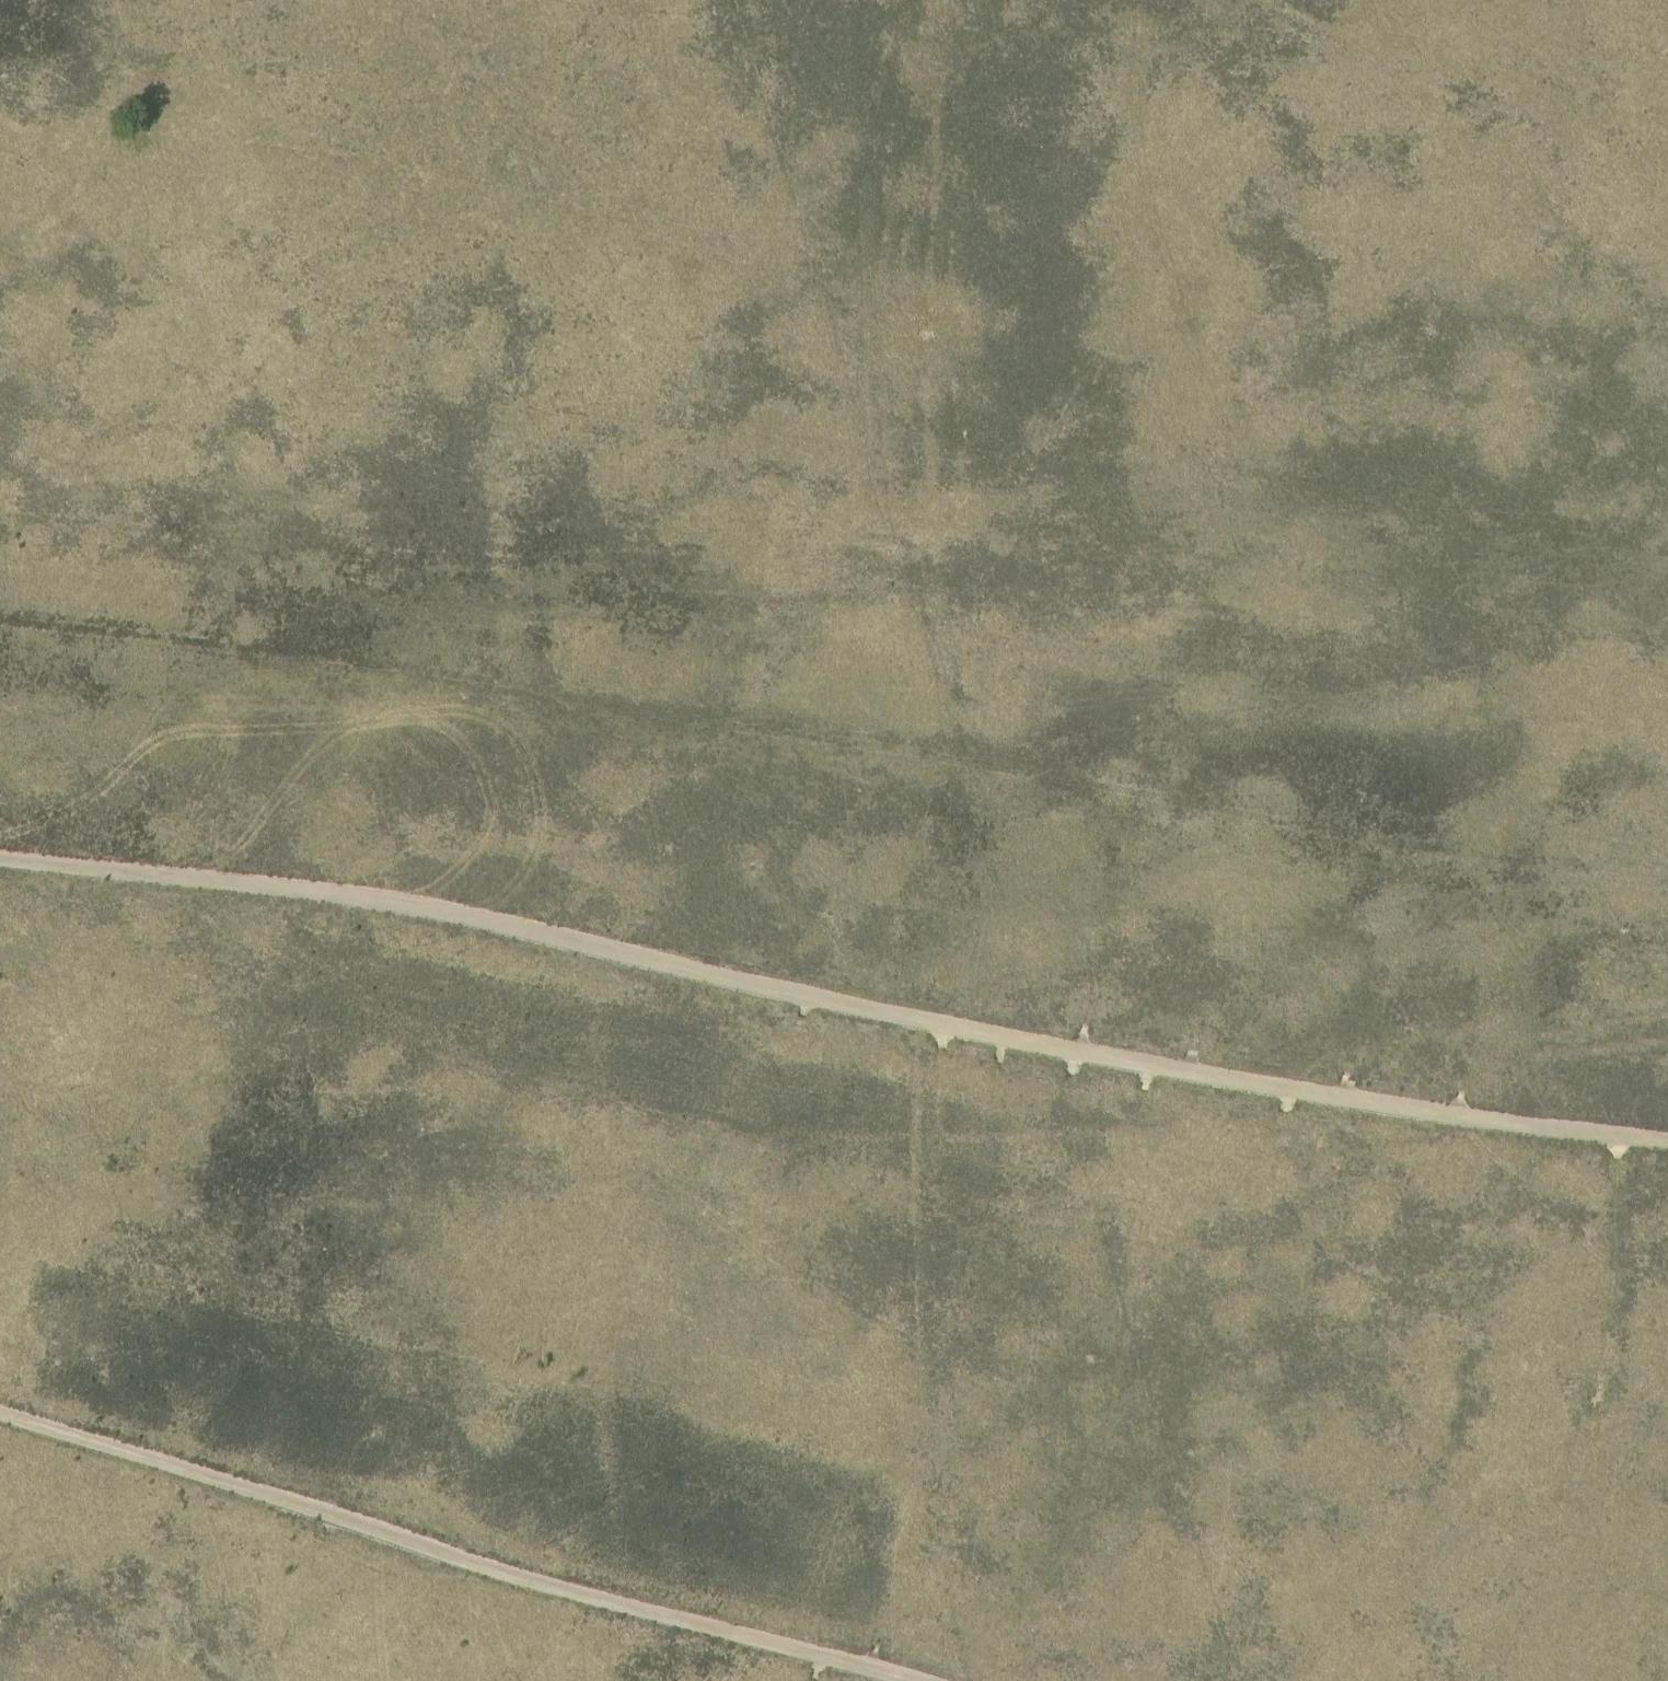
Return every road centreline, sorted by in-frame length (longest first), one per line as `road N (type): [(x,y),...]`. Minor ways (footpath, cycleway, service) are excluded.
road 1 (track): [(0,861),(369,898),(1196,1076),(1667,1141)]
road 2 (track): [(0,1414),(540,1584),(910,1680)]

